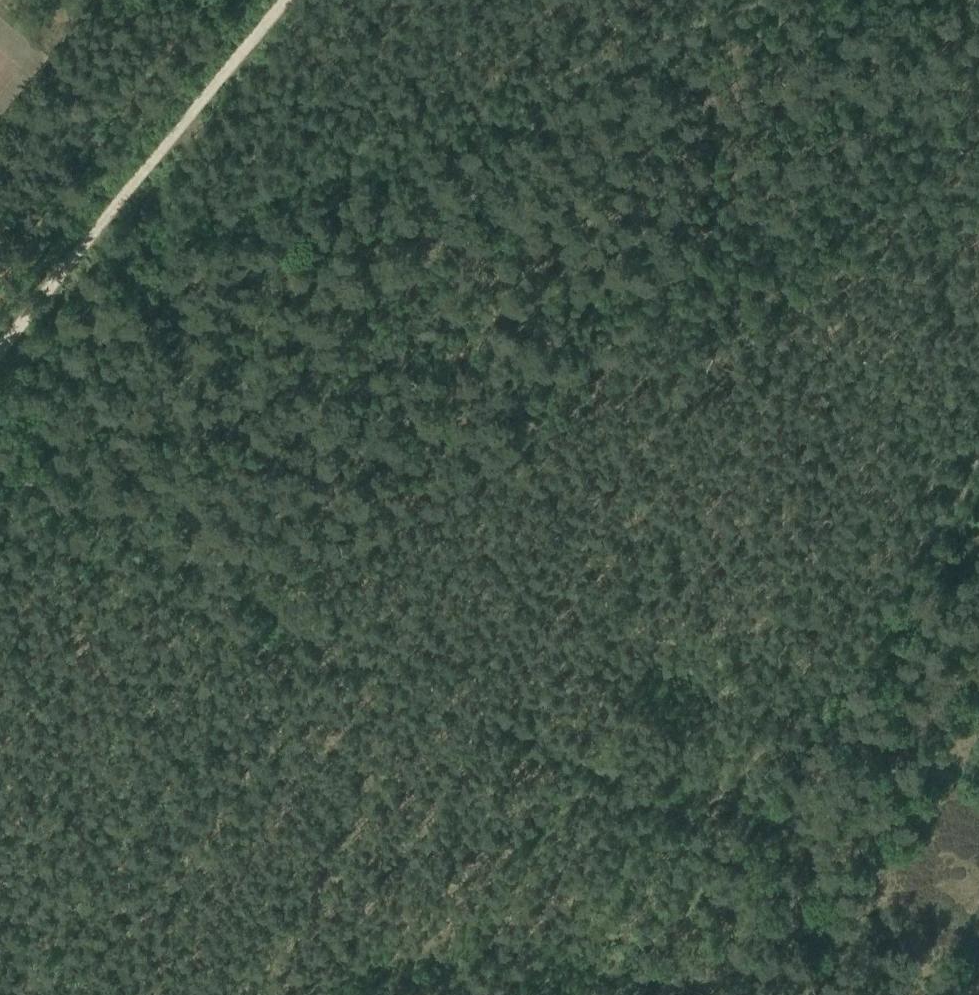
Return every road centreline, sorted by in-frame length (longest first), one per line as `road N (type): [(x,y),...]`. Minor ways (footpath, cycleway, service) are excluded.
road 1 (track): [(280,0),(0,350)]

